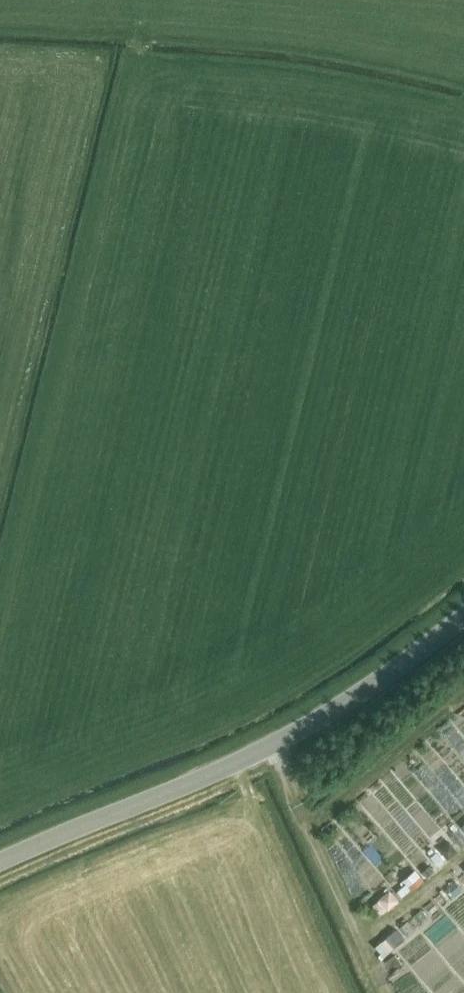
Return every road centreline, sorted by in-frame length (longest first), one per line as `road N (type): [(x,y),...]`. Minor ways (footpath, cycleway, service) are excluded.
road 1 (unclassified): [(0,864),(275,746),(369,687),(463,613)]
road 2 (track): [(388,992),(275,746)]
road 3 (track): [(463,858),(363,938)]

